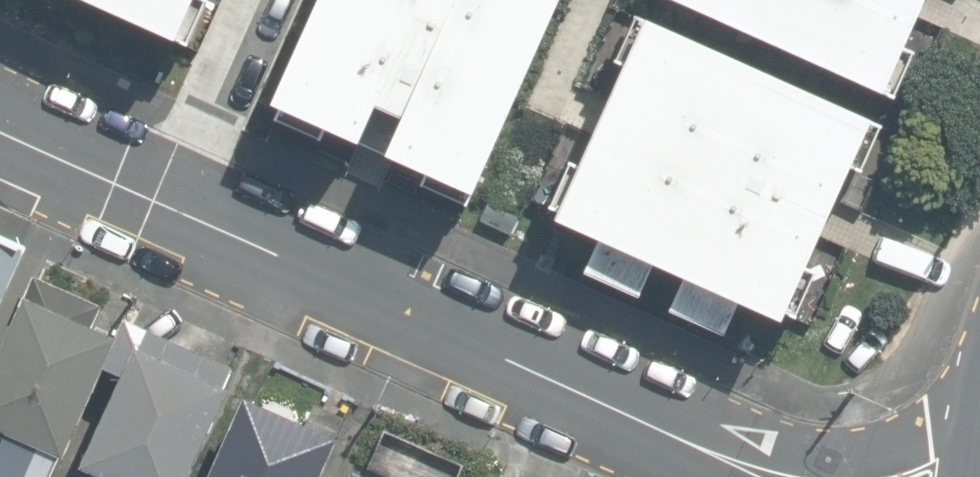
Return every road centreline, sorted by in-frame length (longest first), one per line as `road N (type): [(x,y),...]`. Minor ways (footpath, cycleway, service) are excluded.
road 1 (residential): [(718,436),(0,134)]
road 2 (residential): [(718,436),(875,424),(922,405),(979,355)]

